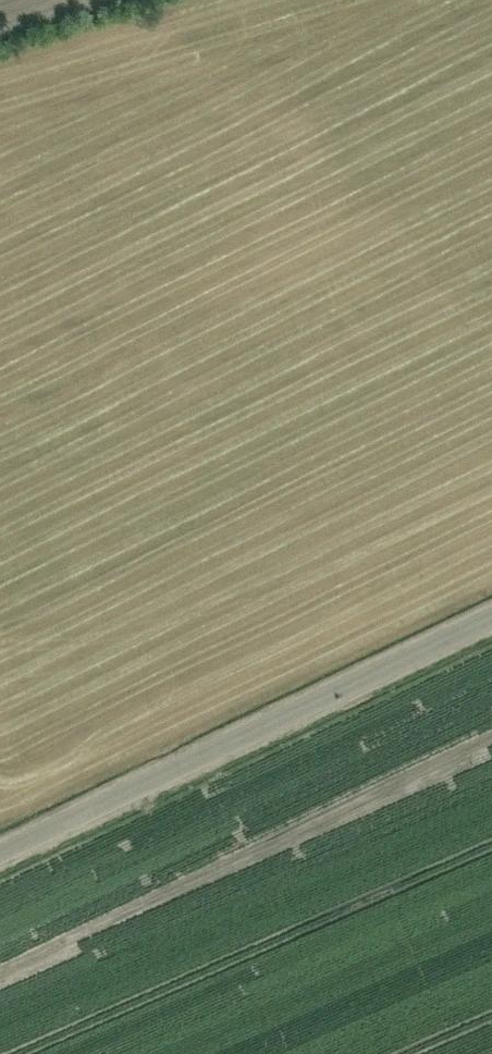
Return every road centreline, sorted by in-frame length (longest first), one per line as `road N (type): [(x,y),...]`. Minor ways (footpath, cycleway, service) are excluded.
road 1 (unclassified): [(0,857),(491,619)]

